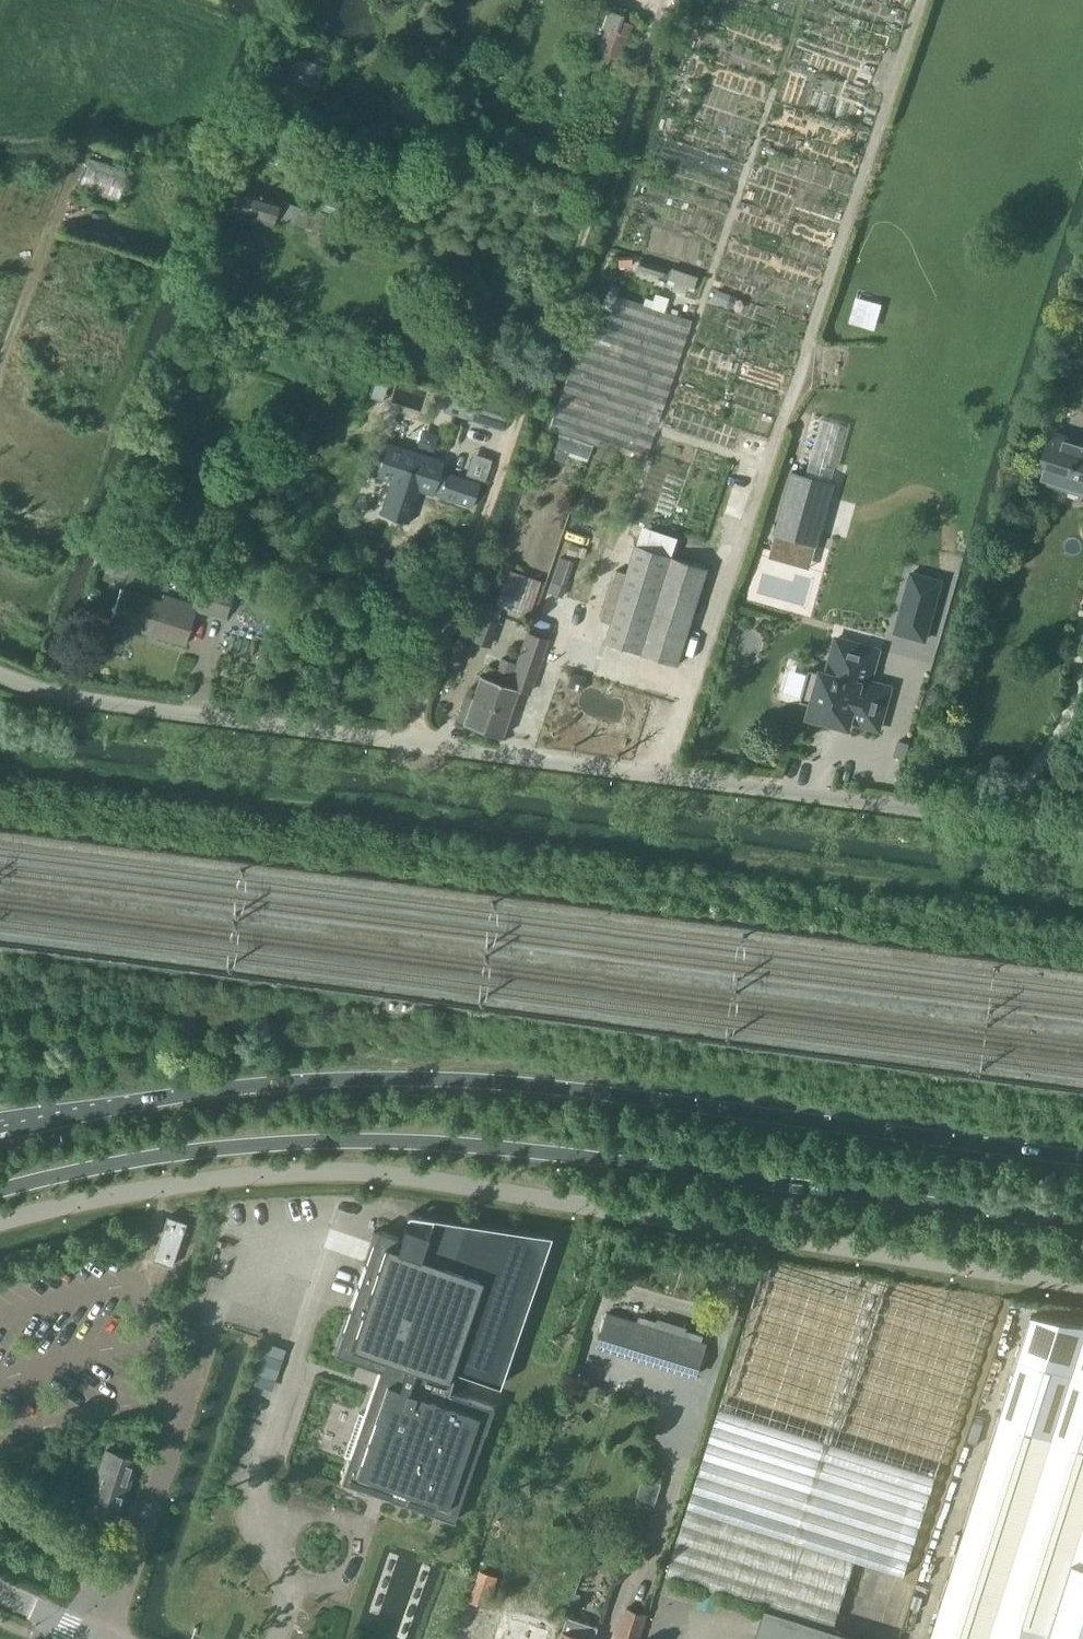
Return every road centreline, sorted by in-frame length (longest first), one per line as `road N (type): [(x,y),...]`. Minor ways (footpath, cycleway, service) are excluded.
road 1 (unclassified): [(1082,833),(82,700),(0,676)]
road 2 (secondary): [(0,1193),(219,1148),(427,1143),(1082,1226)]
road 3 (secondary): [(1082,1159),(444,1081),(280,1085),(0,1135)]

